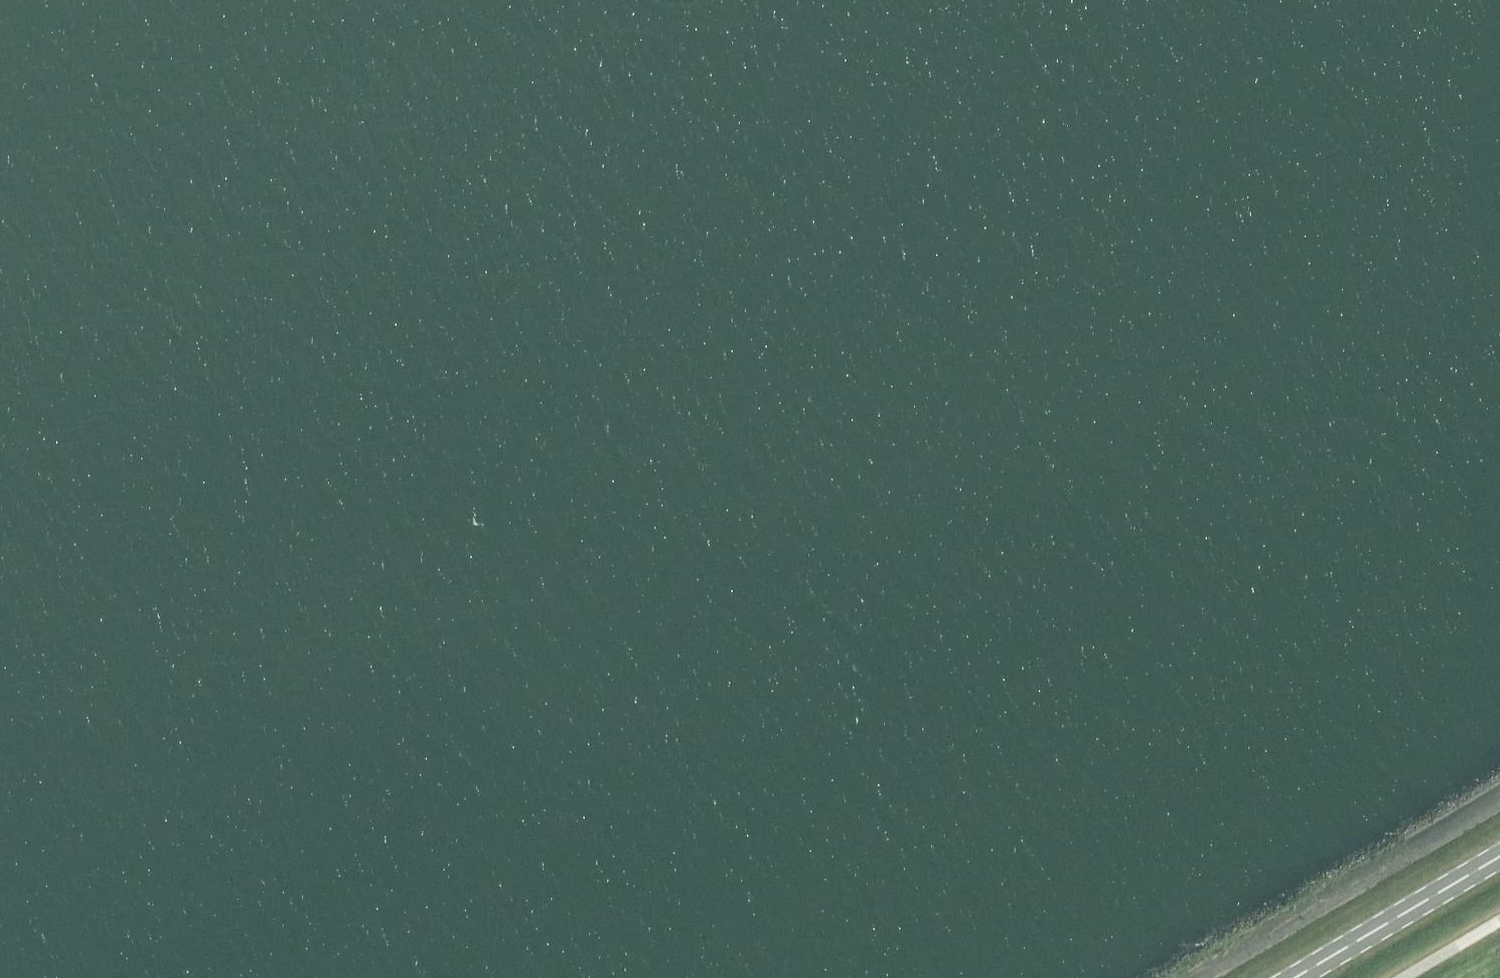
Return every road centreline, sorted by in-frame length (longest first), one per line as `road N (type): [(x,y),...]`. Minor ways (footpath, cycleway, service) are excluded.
road 1 (secondary): [(1295,977),(1499,856)]

